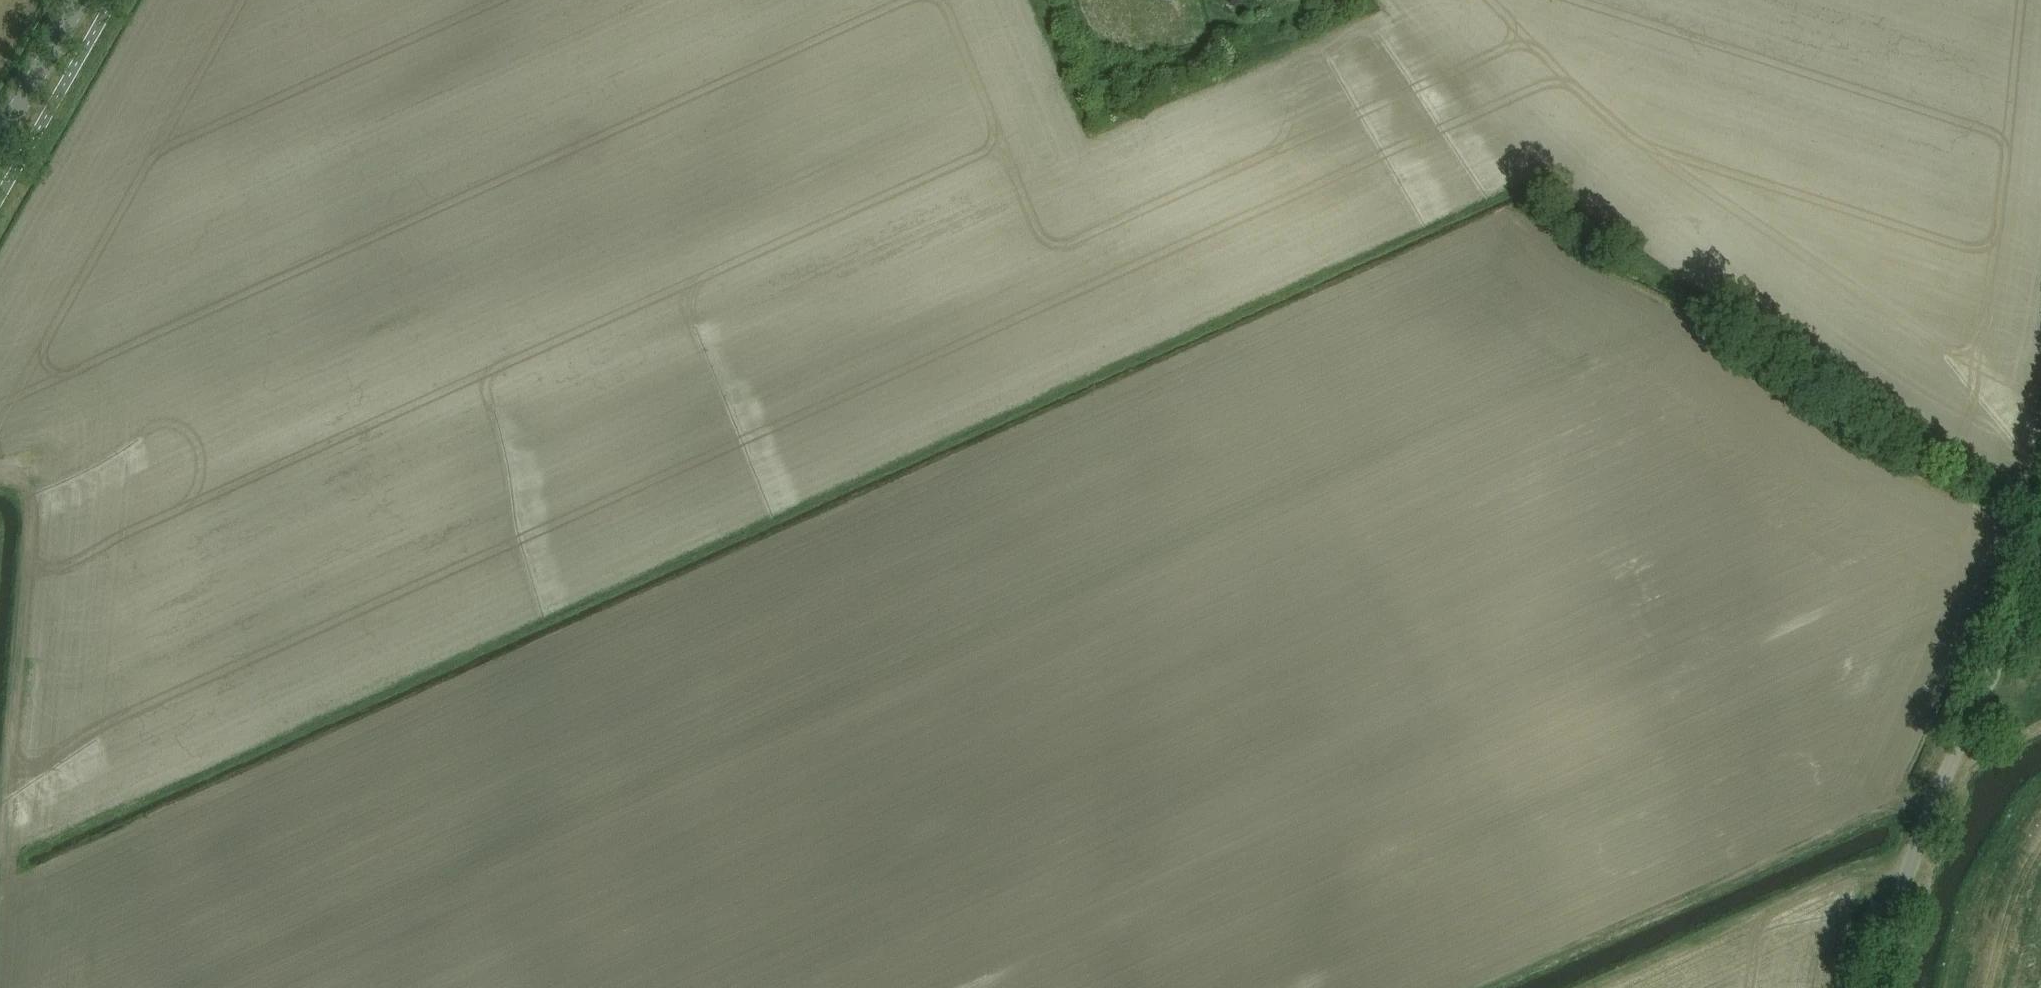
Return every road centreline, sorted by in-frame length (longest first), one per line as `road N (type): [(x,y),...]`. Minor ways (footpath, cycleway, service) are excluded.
road 1 (unclassified): [(1872,987),(1921,832),(2040,554)]
road 2 (tertiary): [(0,142),(81,0)]

